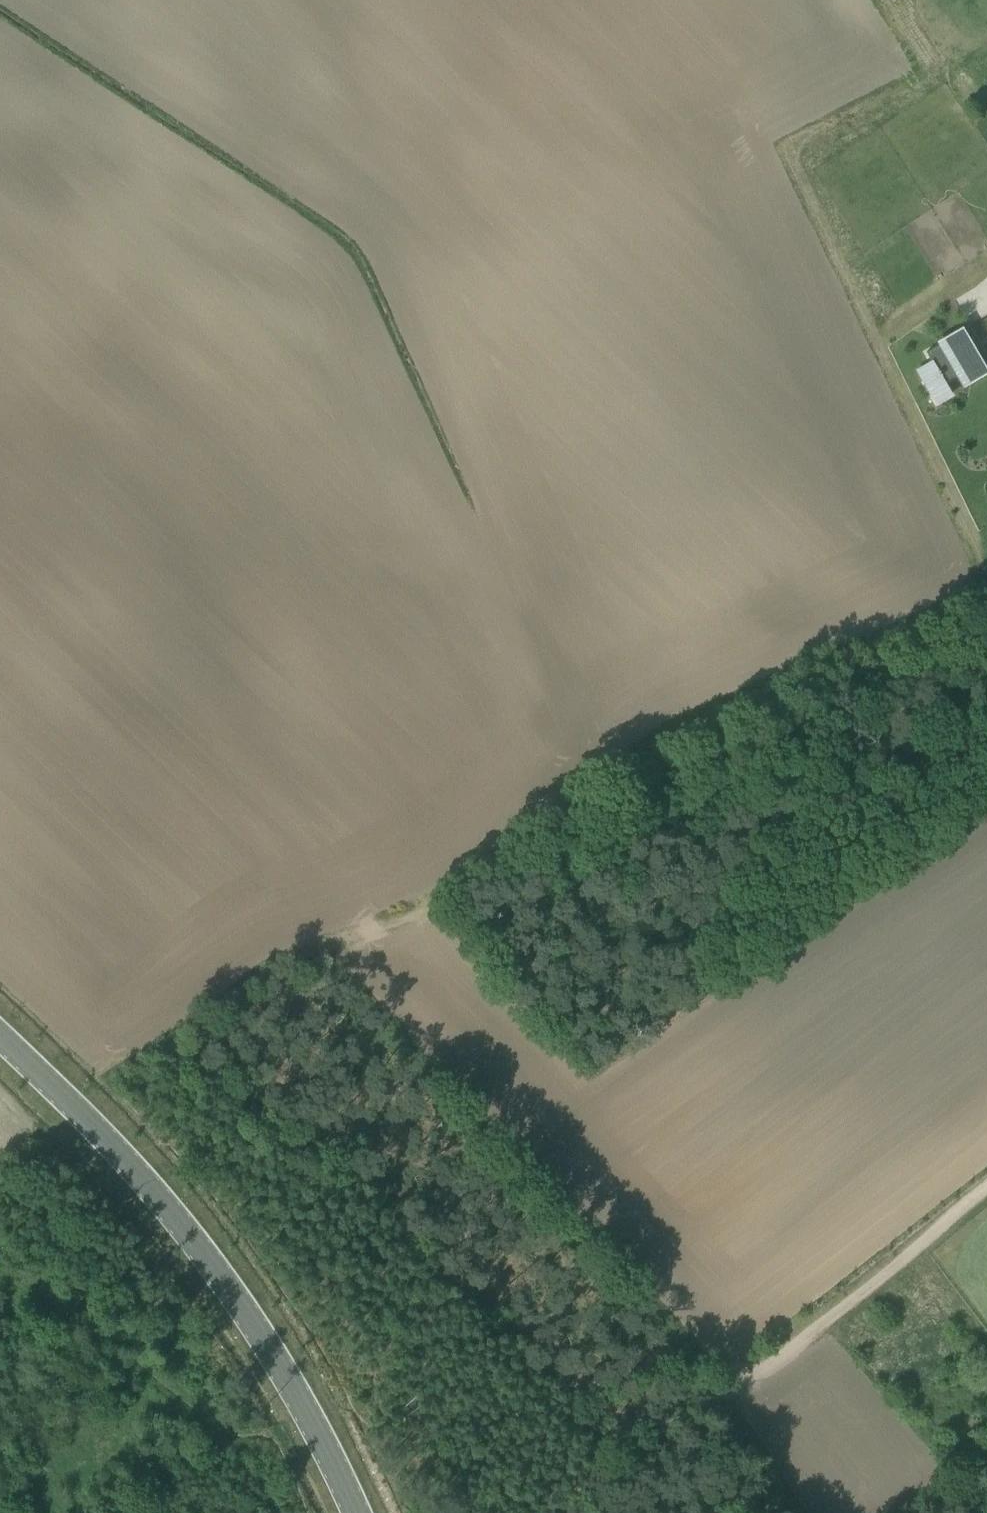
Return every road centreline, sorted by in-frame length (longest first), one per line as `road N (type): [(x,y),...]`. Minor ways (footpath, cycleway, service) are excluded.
road 1 (secondary): [(0,1040),(100,1134),(246,1315),(354,1512)]
road 2 (unclassified): [(747,1382),(986,1185)]

